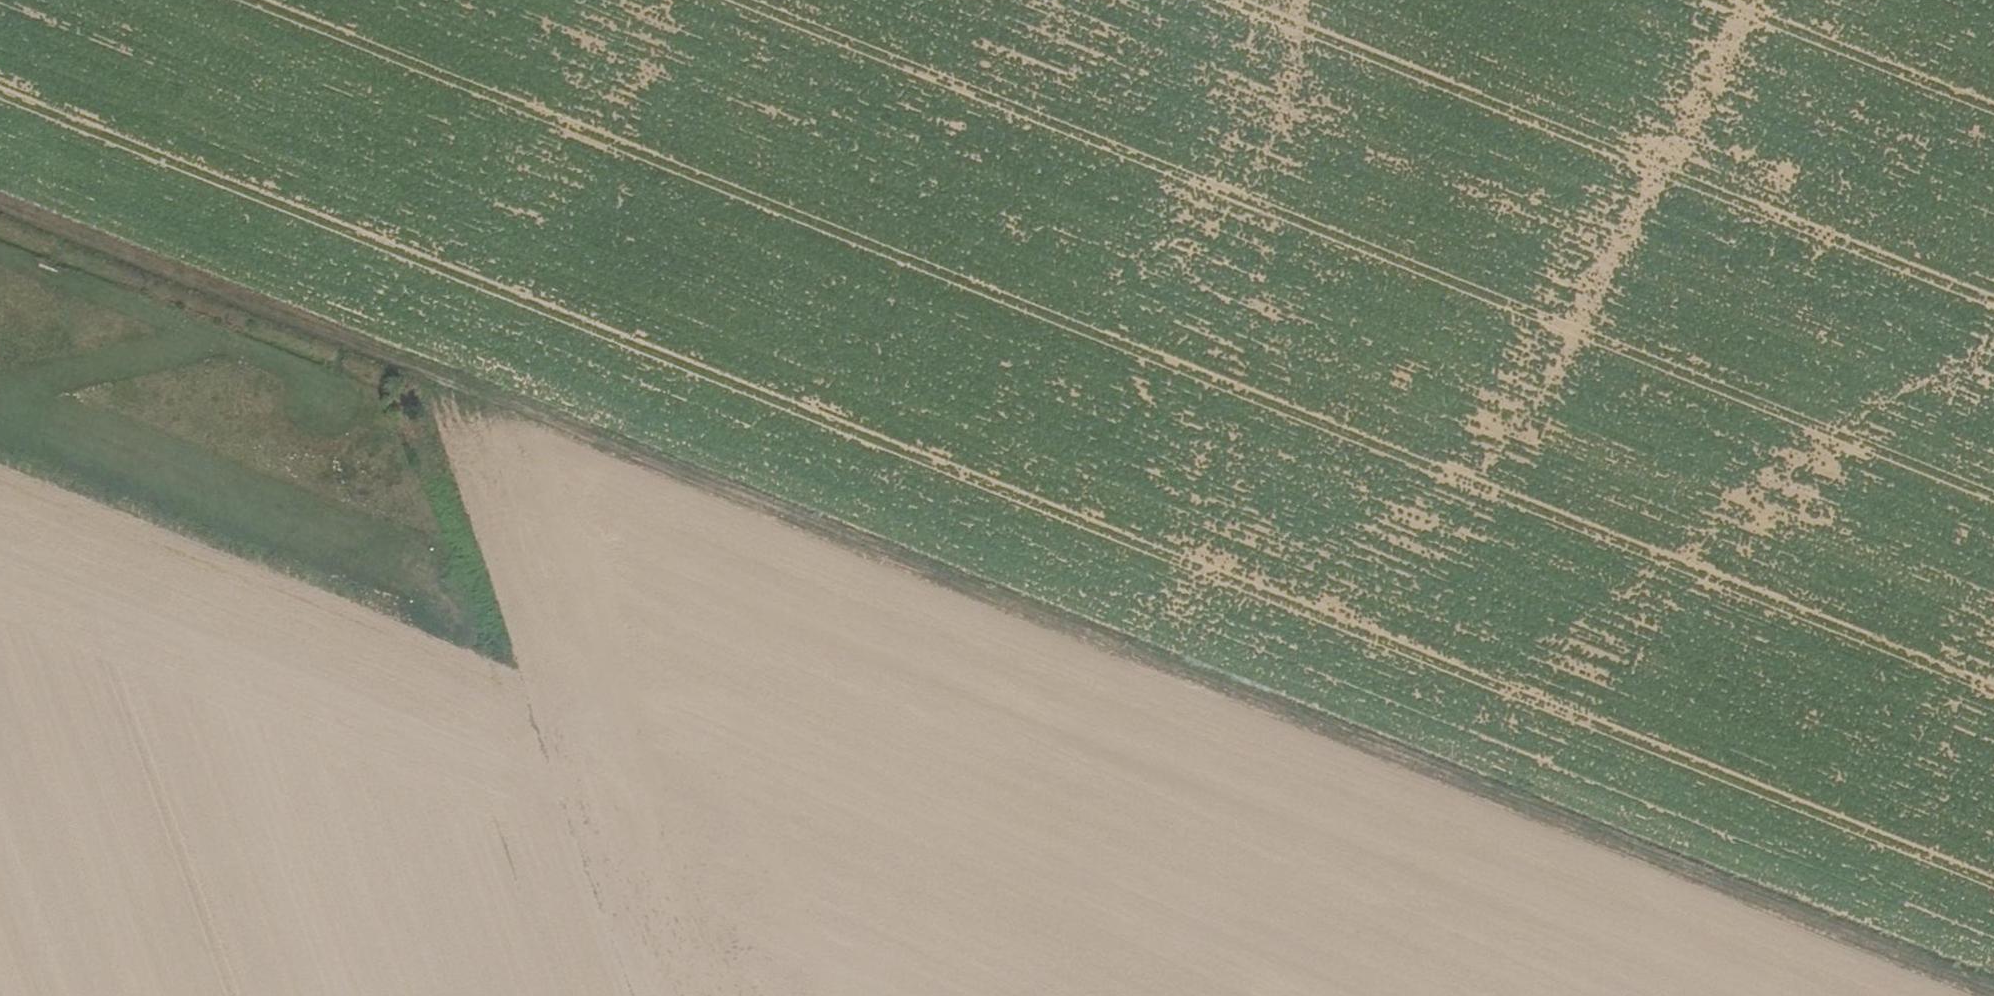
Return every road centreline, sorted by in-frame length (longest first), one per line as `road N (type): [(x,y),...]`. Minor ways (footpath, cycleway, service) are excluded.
road 1 (track): [(1993,994),(0,203)]

